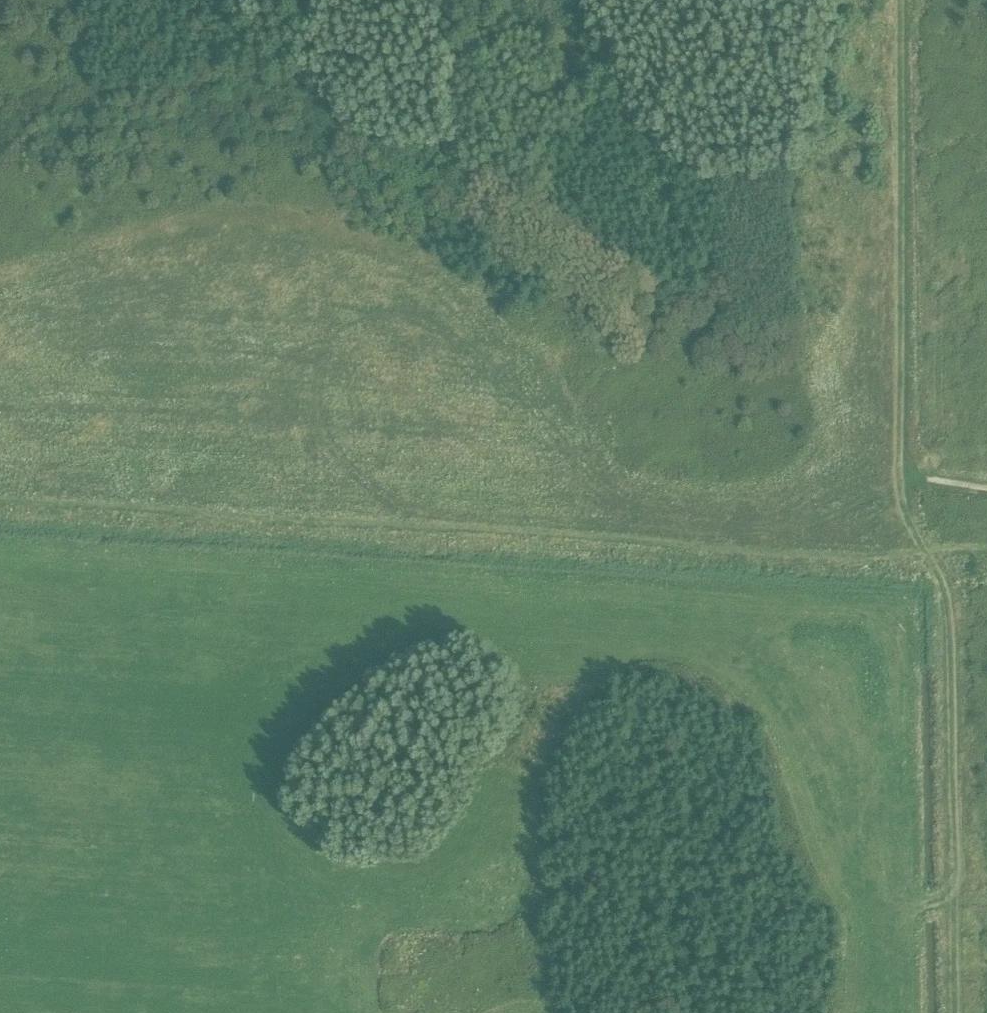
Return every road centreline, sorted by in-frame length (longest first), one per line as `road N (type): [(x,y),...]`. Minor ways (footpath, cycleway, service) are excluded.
road 1 (track): [(954,1012),(950,585),(923,549),(911,514),(908,0)]
road 2 (track): [(986,558),(923,549),(905,562),(0,502)]

